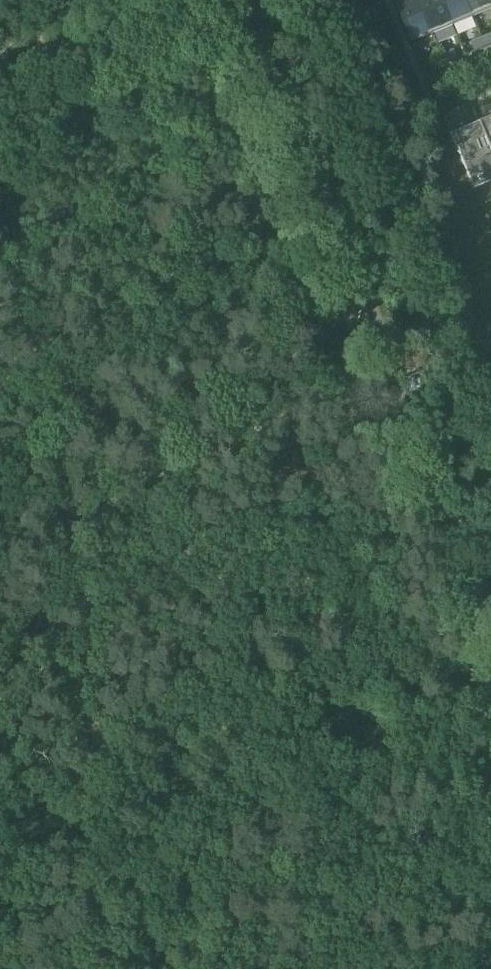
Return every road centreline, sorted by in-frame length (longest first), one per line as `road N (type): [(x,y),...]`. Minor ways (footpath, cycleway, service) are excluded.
road 1 (residential): [(465,526),(238,0)]

